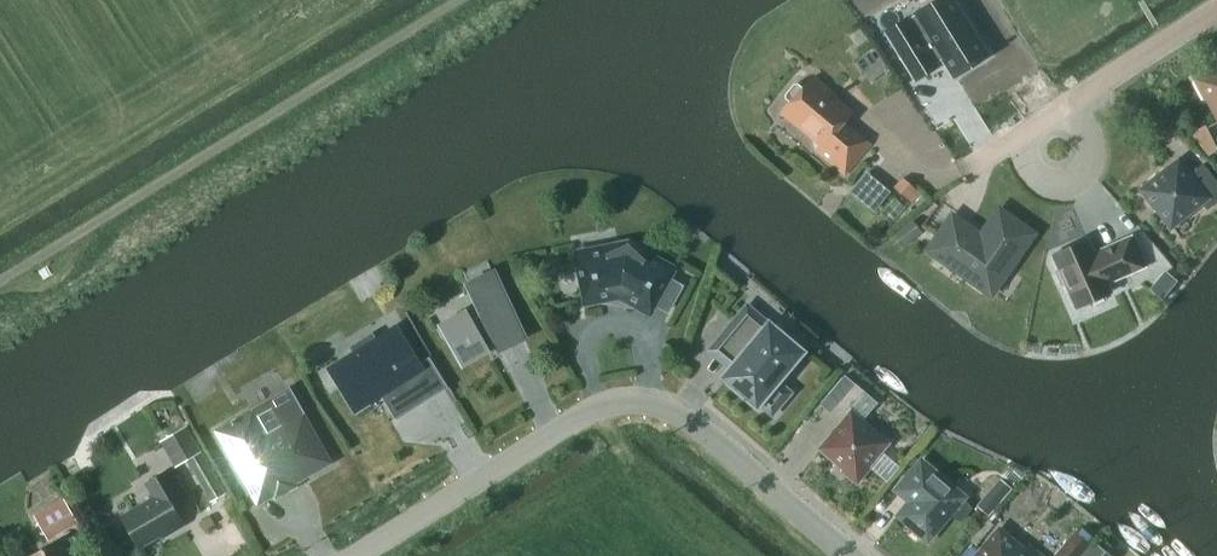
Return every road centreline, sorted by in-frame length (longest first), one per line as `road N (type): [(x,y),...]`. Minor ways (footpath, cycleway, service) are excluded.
road 1 (tertiary): [(354,555),(590,410),(641,400),(687,416),(852,555)]
road 2 (residential): [(1074,99),(1216,6)]
road 3 (residential): [(1024,132),(1038,172),(1069,176),(1085,152),(1074,99)]

